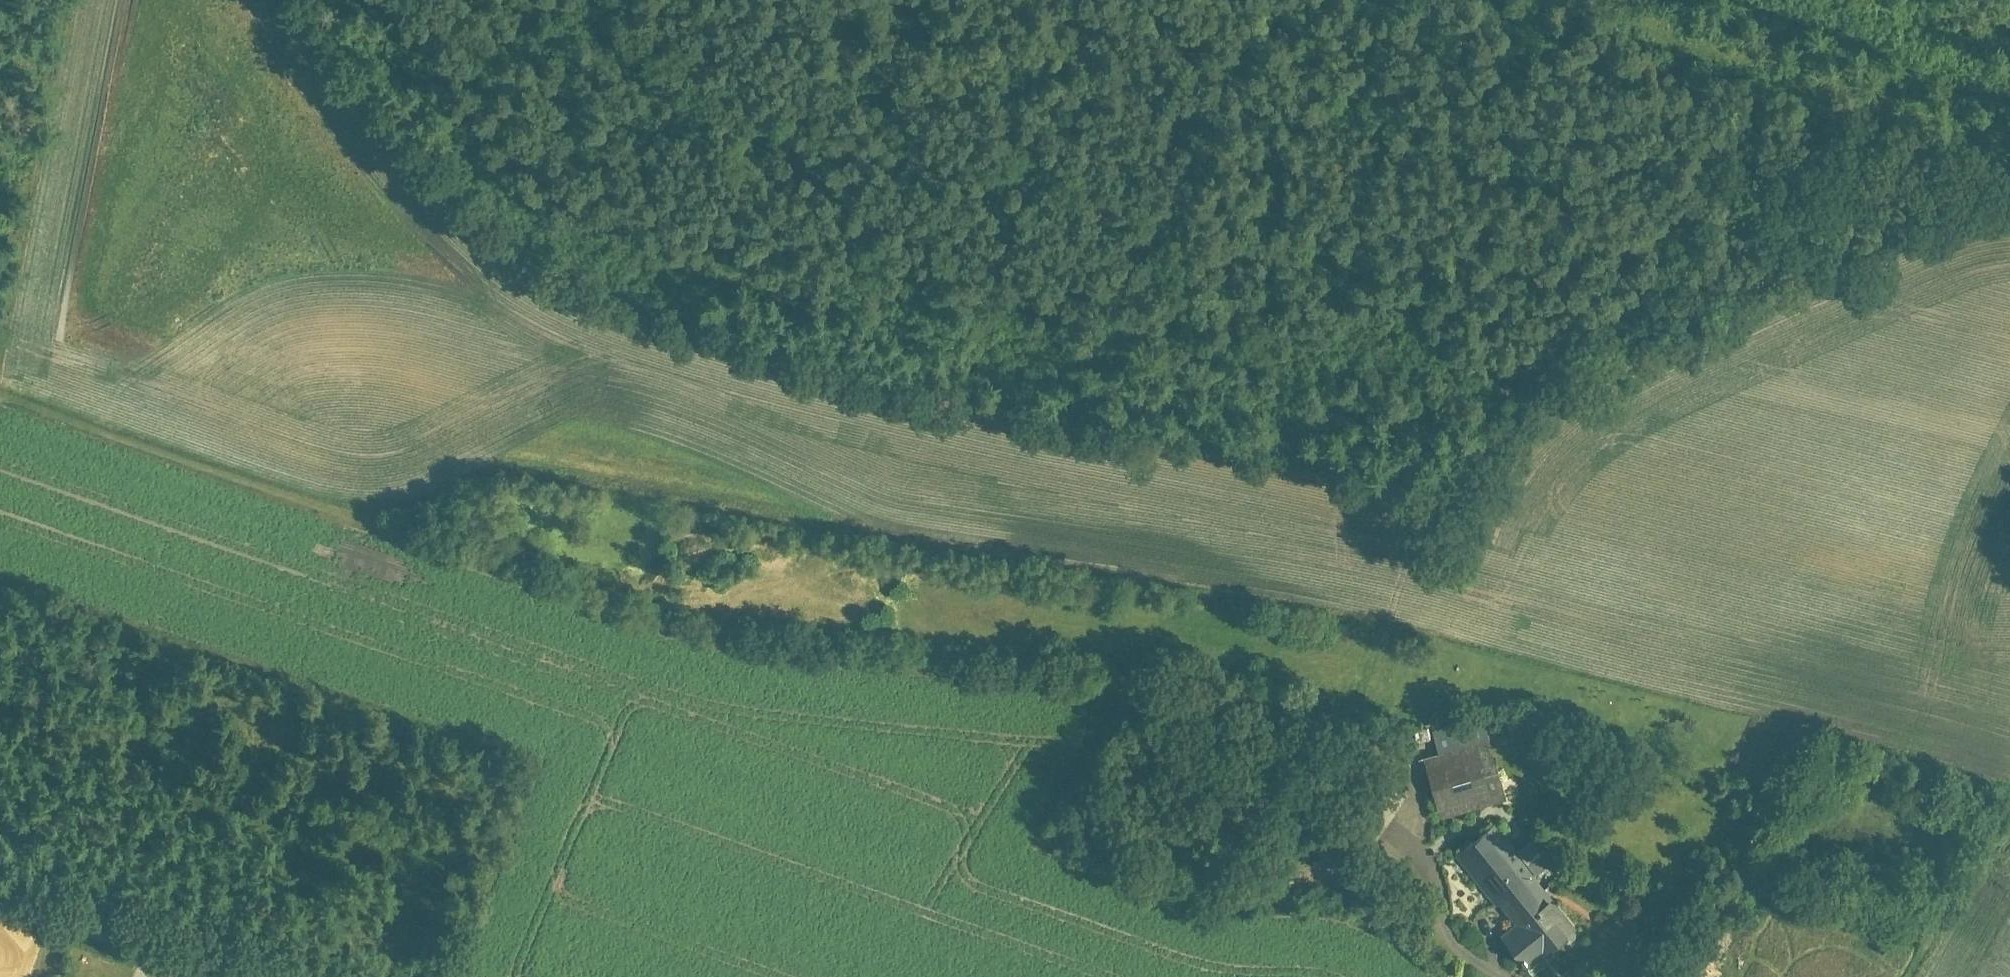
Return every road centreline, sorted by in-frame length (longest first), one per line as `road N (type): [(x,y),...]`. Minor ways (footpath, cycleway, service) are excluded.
road 1 (track): [(206,976),(0,906)]

